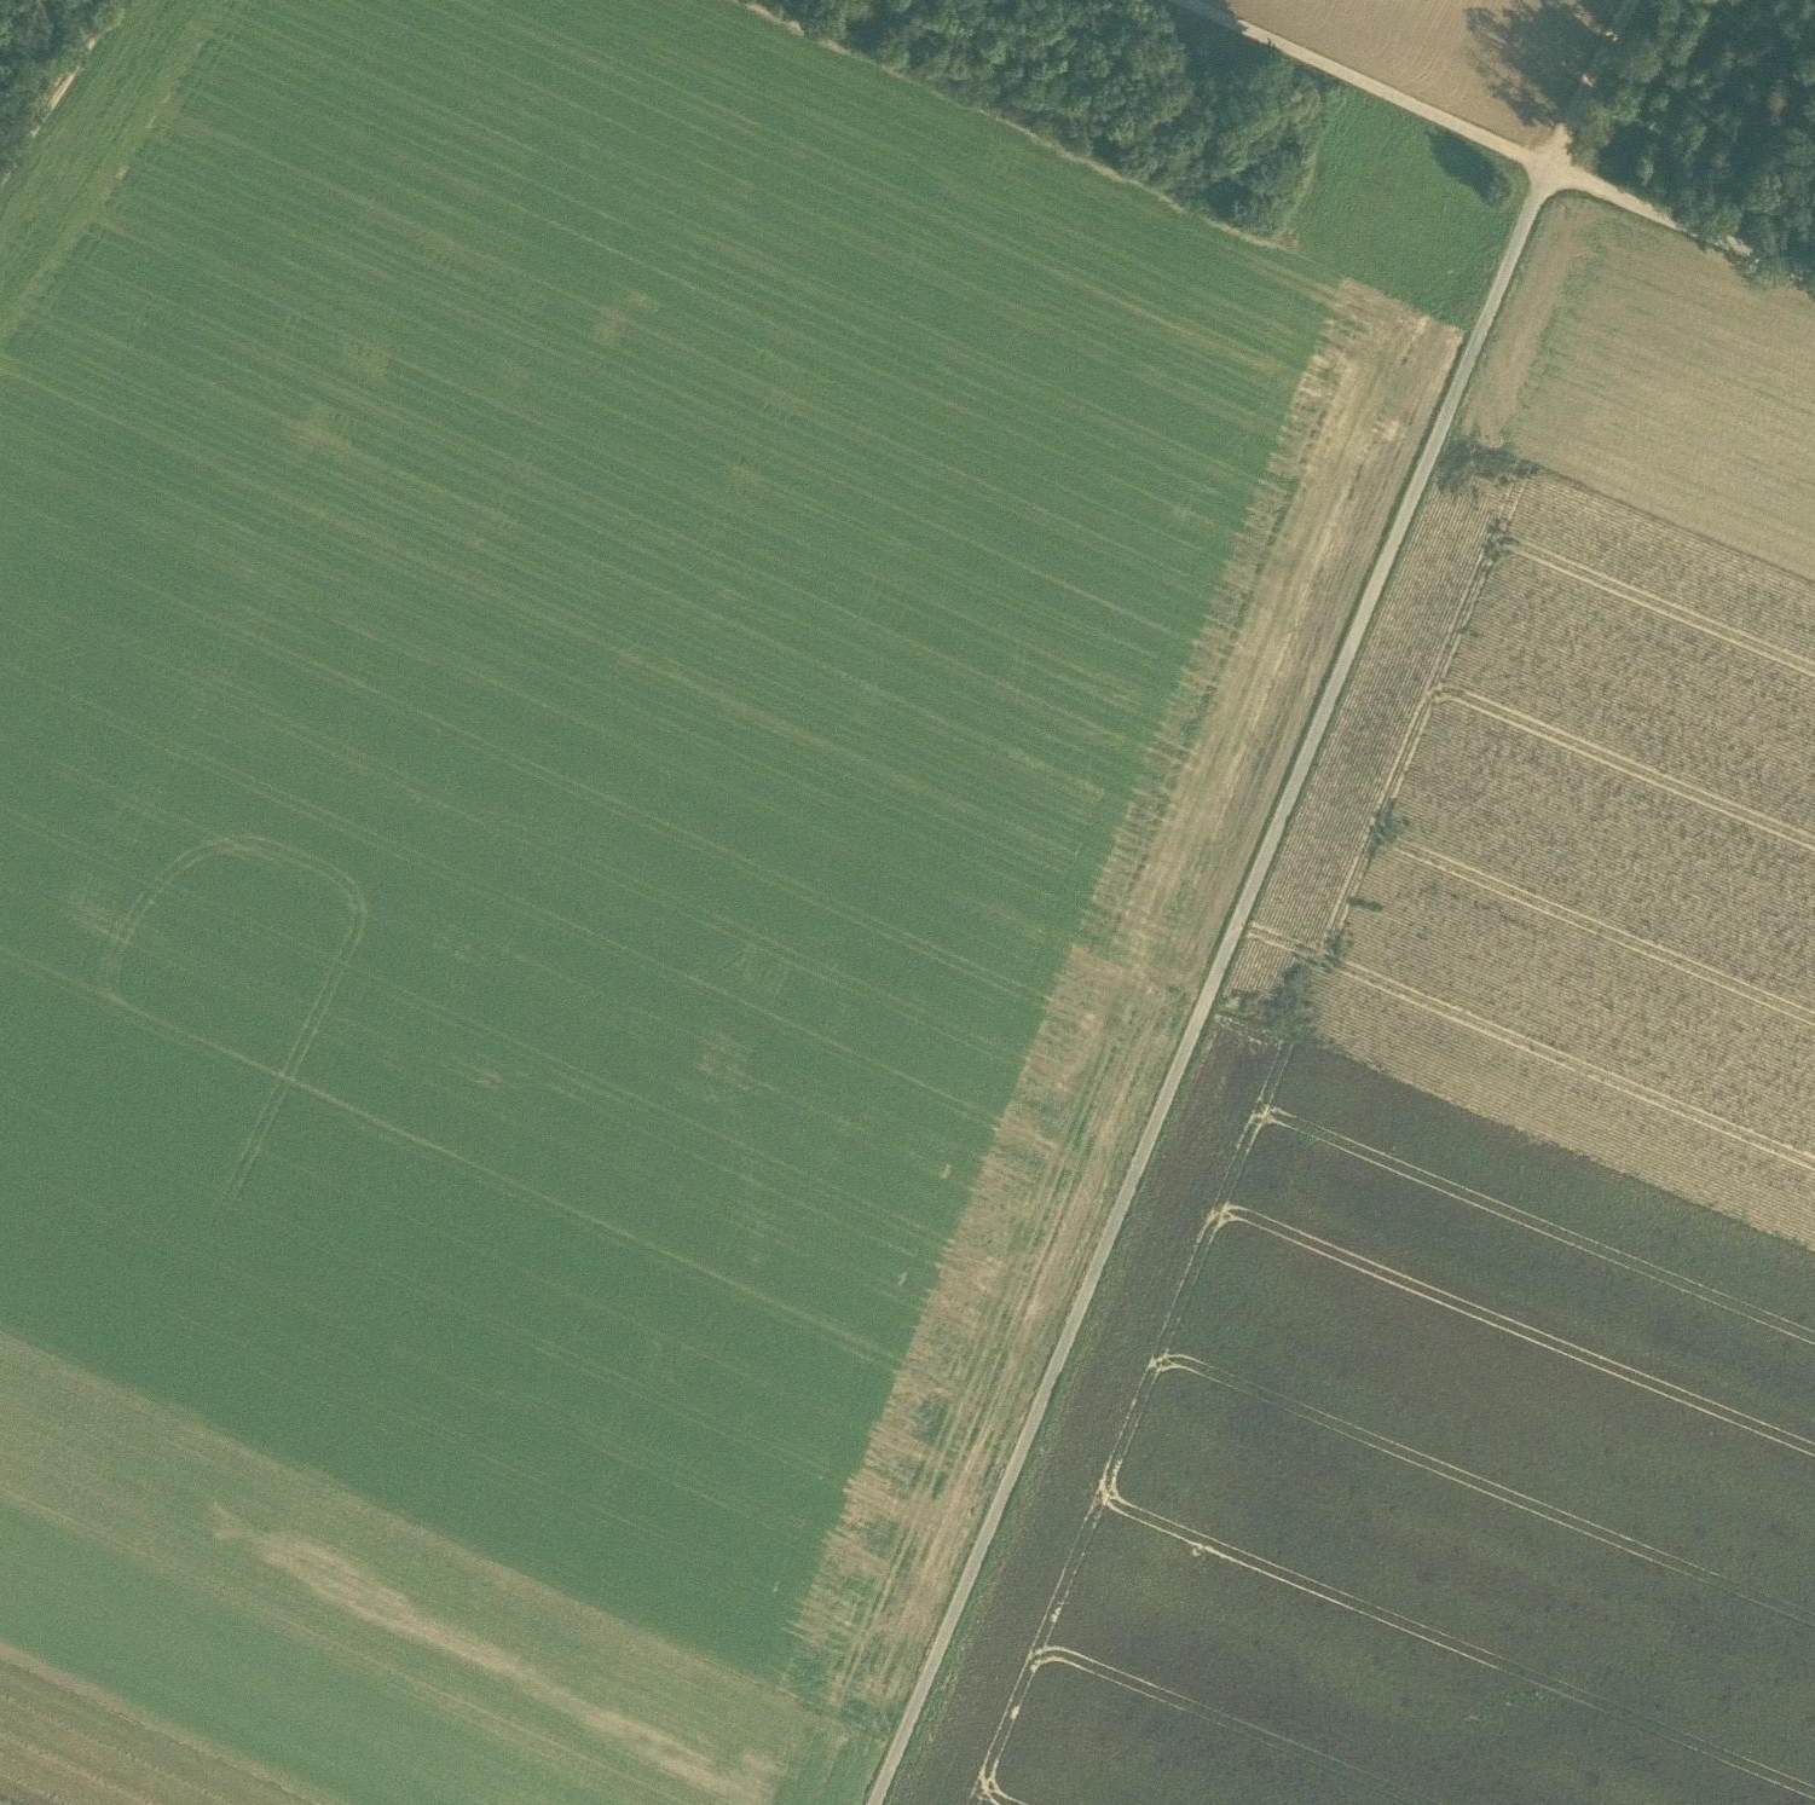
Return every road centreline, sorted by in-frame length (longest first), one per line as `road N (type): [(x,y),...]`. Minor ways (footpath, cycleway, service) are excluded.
road 1 (unclassified): [(875,1804),(1549,162),(1632,0)]
road 2 (track): [(1814,272),(1193,0)]
road 3 (track): [(92,0),(0,147)]

